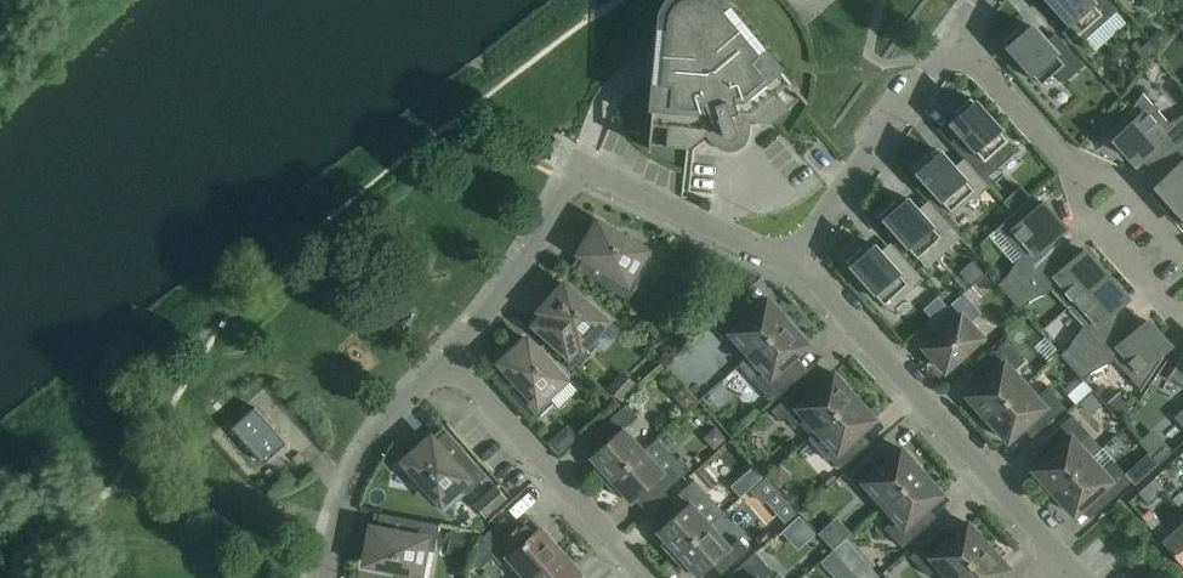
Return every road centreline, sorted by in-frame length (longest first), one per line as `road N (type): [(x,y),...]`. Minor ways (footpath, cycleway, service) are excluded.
road 1 (residential): [(452,356),(520,273),(578,166),(794,262)]
road 2 (residential): [(794,262),(1066,558)]
road 3 (residential): [(649,577),(452,356)]
road 4 (residential): [(794,262),(952,38)]
road 5 (residential): [(334,577),(370,450),(452,356)]
road 6 (residential): [(952,38),(1072,162)]
road 7 (residential): [(1072,162),(1122,181),(1182,251)]
road 8 (residential): [(1182,315),(1082,212)]

